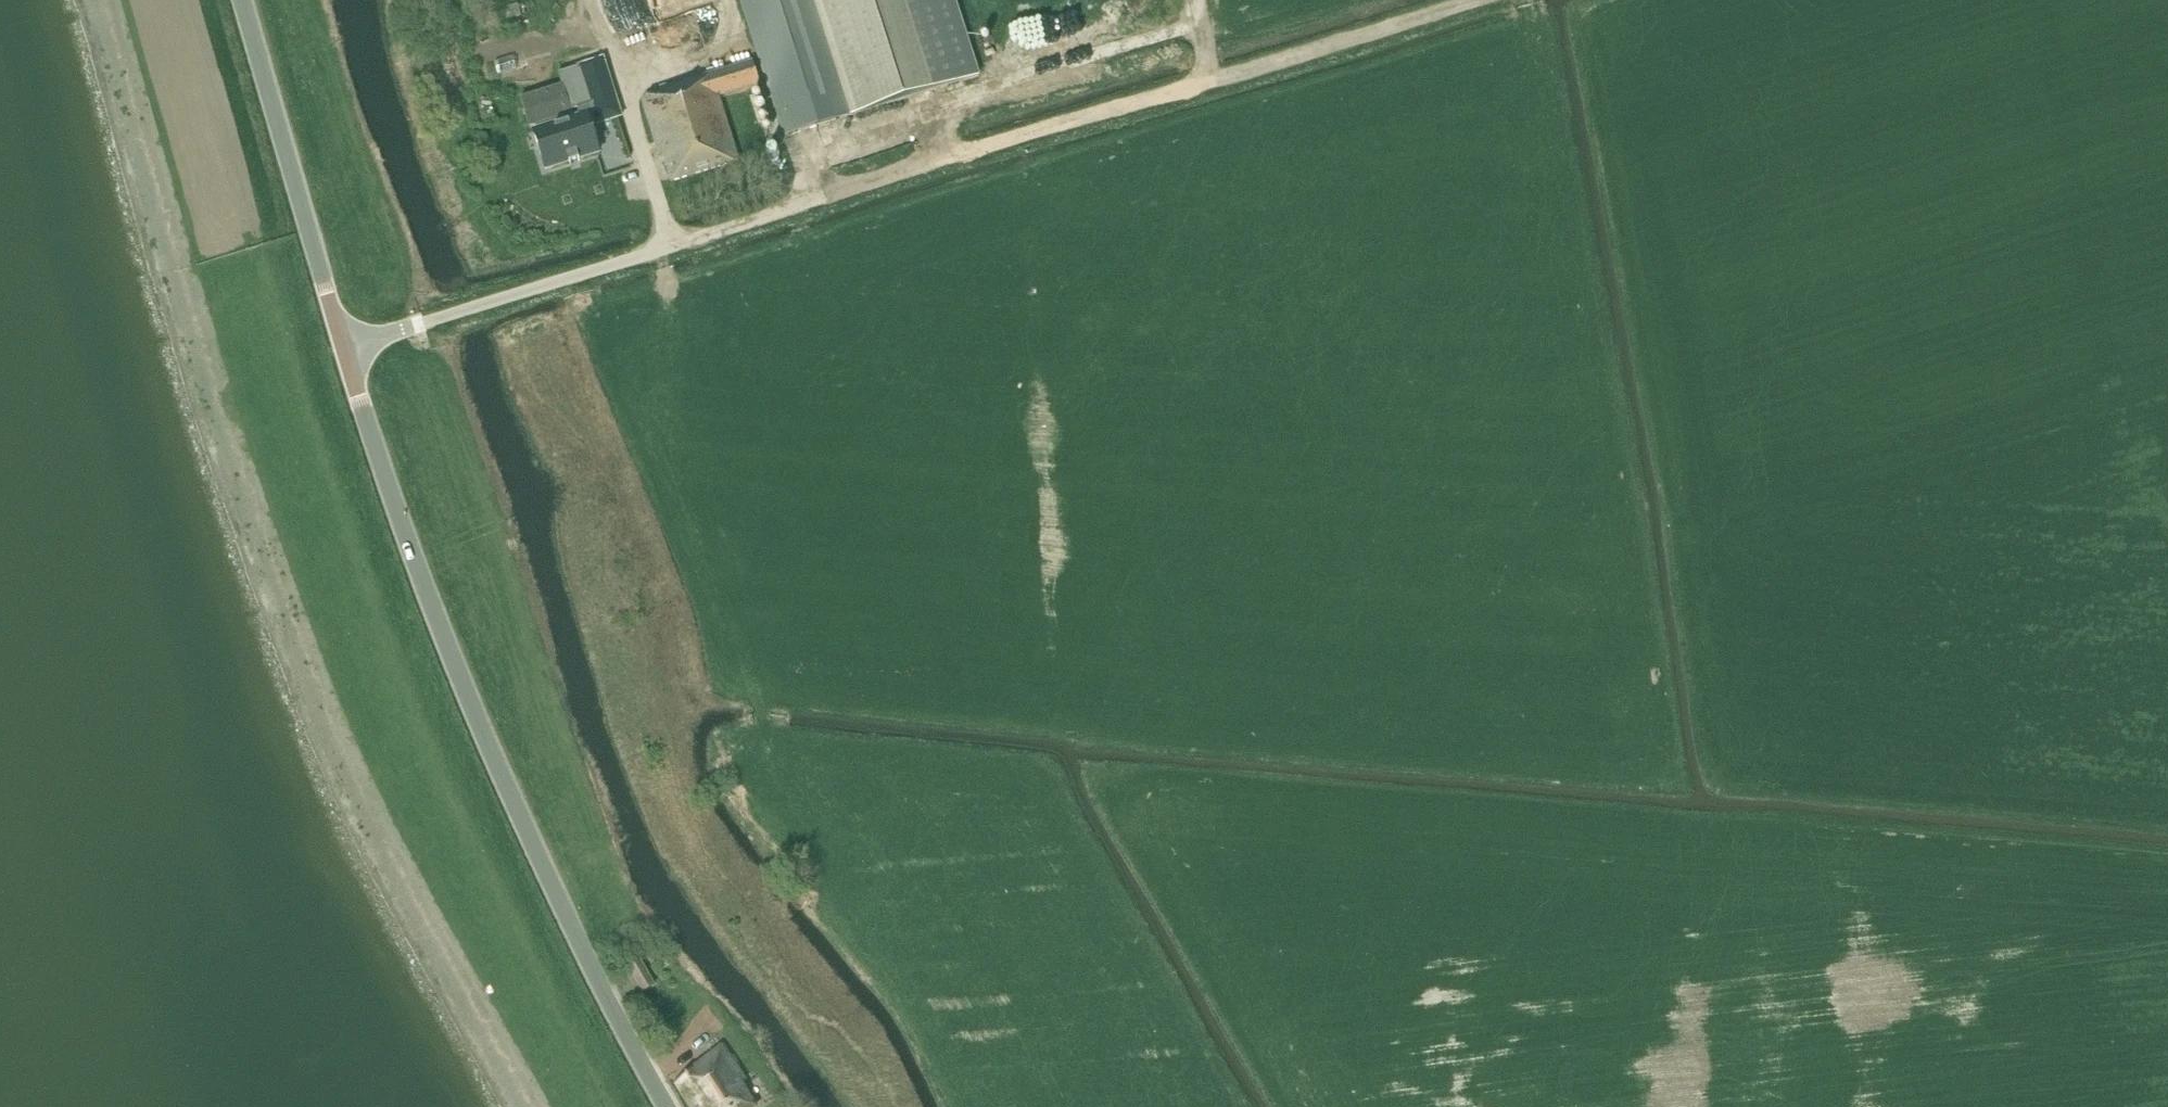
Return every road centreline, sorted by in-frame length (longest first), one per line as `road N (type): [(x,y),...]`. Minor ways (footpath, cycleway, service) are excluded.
road 1 (track): [(502,300),(1469,0)]
road 2 (tertiary): [(661,1106),(591,981),(490,749),(405,533),(349,349)]
road 3 (tertiary): [(349,349),(244,0)]
road 4 (unclassified): [(349,349),(502,300)]

